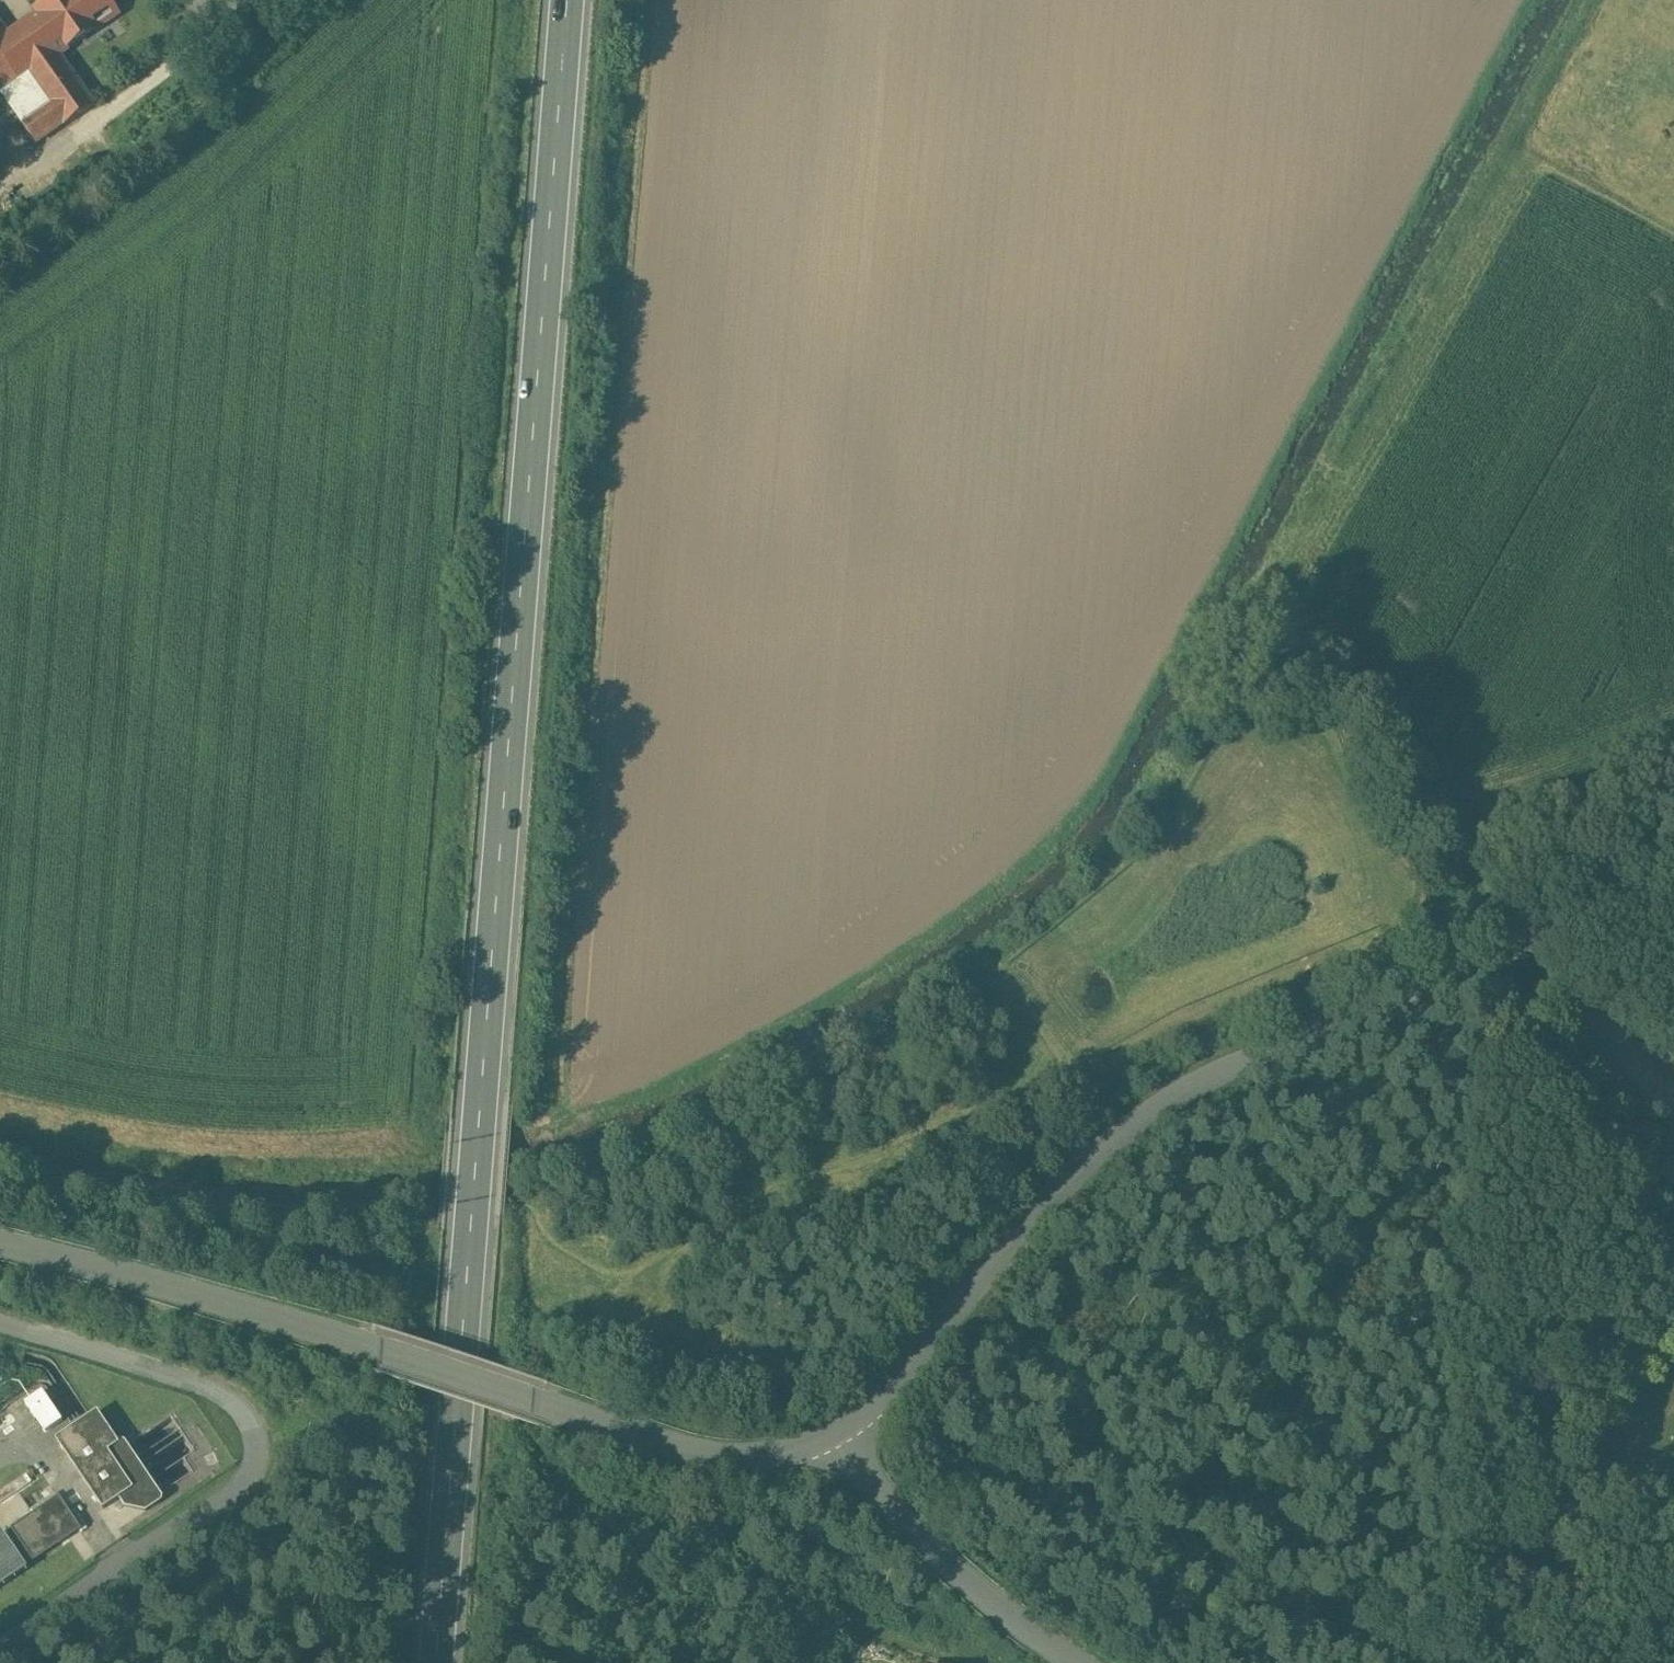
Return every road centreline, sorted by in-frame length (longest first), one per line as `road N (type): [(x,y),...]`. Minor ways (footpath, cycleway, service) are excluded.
road 1 (primary): [(571,0),(436,1662)]
road 2 (unclassified): [(831,1438),(906,1368),(1098,1149),(1158,1104),(1304,1032),(1673,886)]
road 3 (unclassified): [(0,1252),(370,1350),(709,1457),(781,1456),(831,1438)]
road 4 (unclassified): [(0,1322),(185,1378),(228,1398),(259,1440),(257,1462),(240,1483),(0,1654)]
road 5 (residential): [(831,1438),(968,1590),(1067,1662)]

